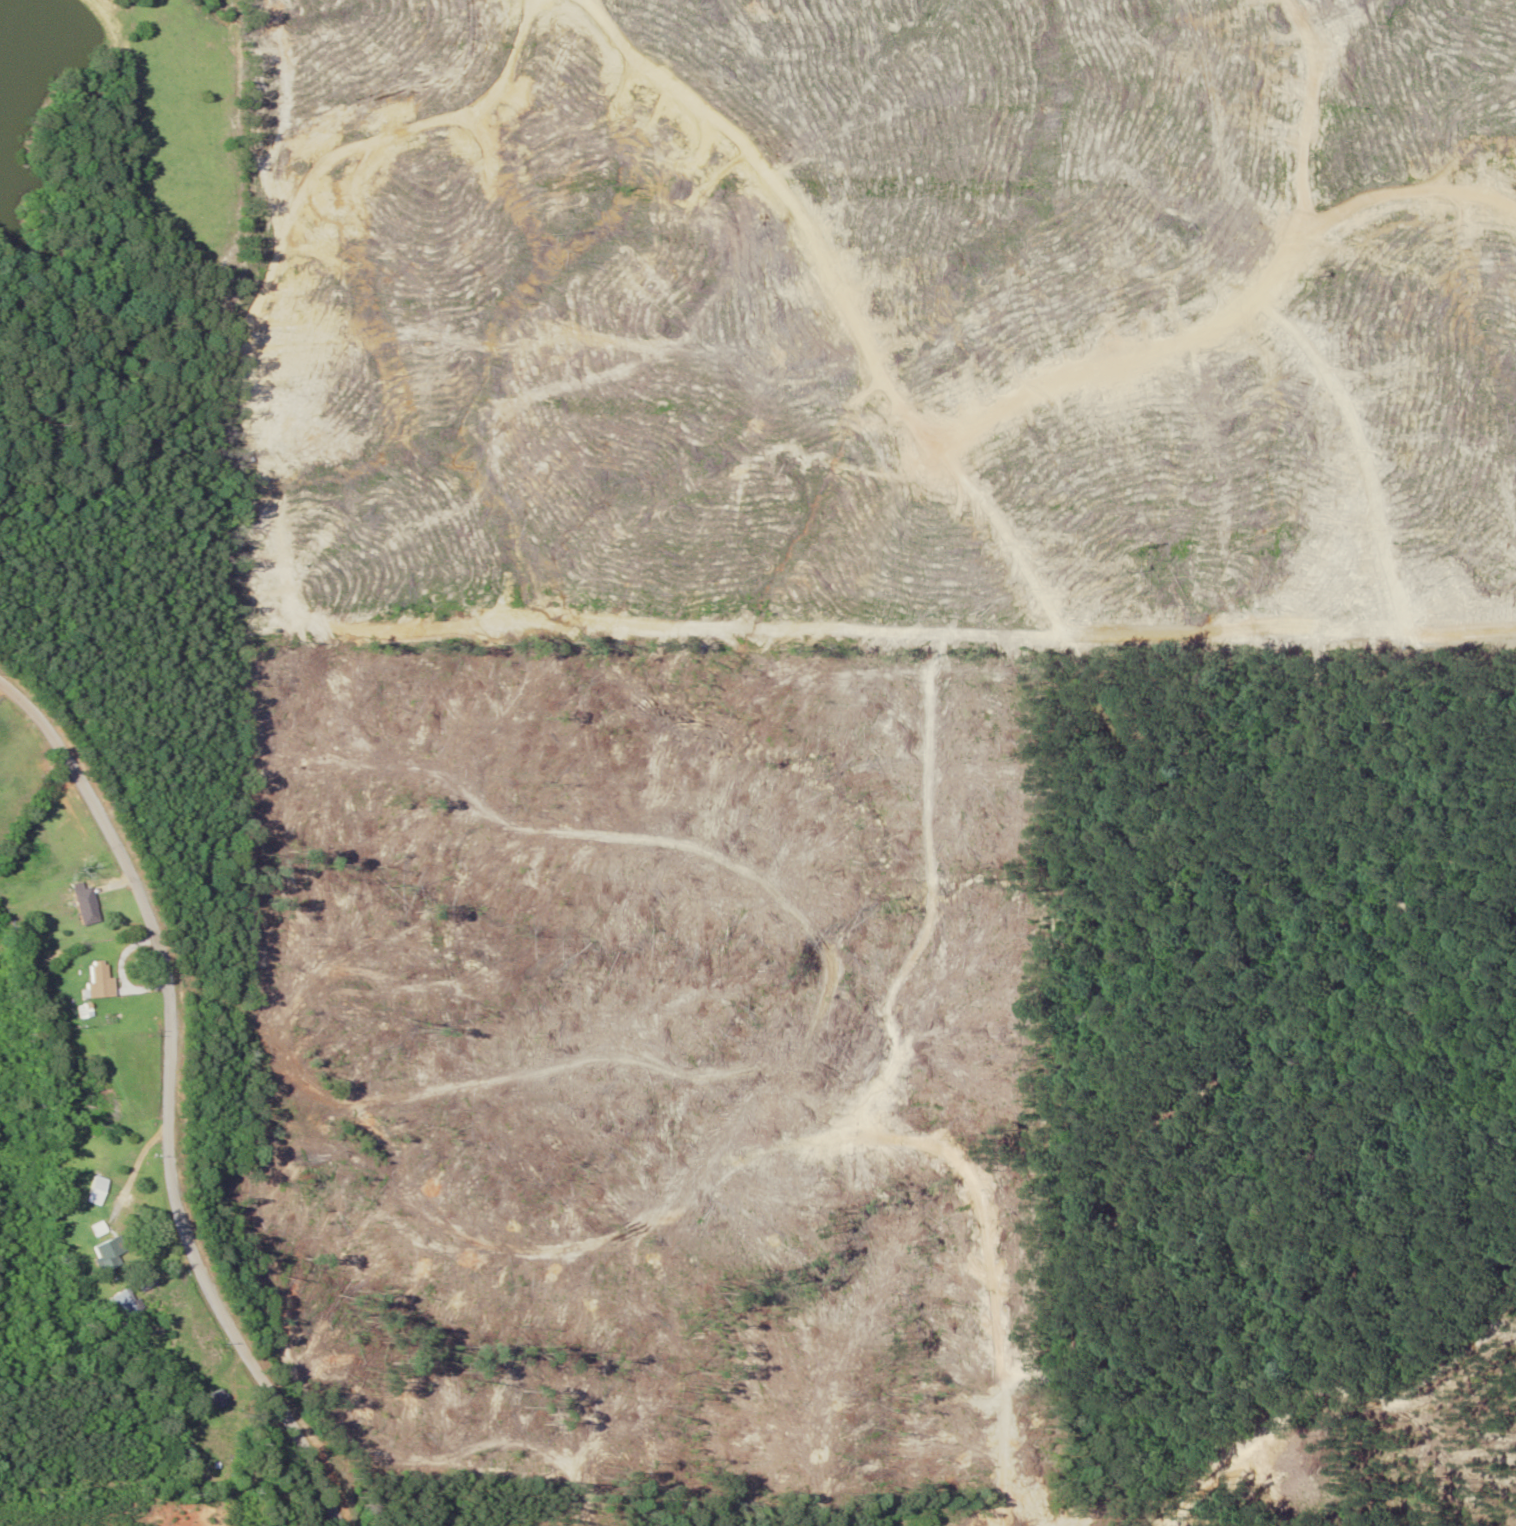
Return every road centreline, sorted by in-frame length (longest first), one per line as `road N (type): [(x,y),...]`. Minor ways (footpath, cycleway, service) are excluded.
road 1 (residential): [(298,1525),(152,1255),(127,980),(41,798),(0,739)]

